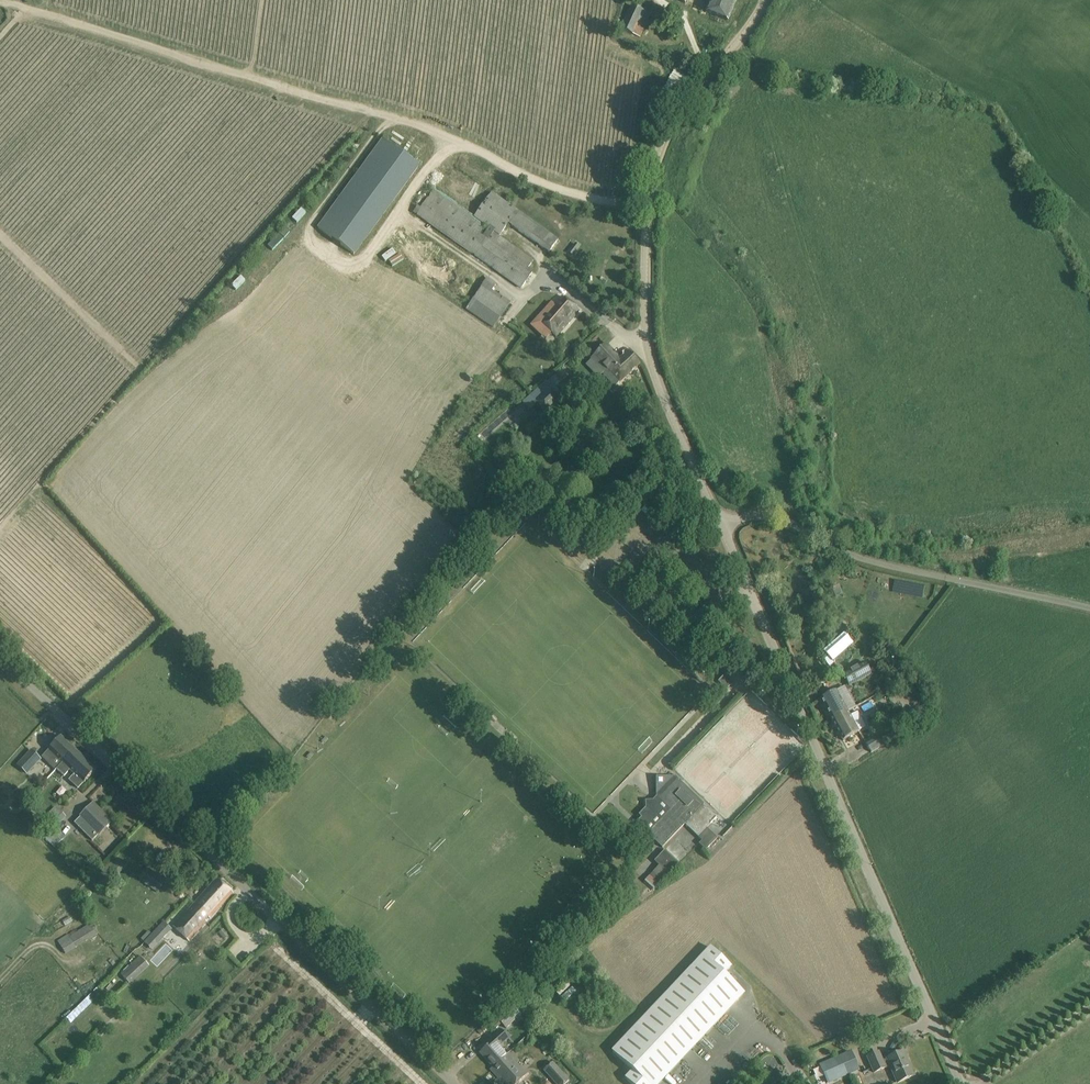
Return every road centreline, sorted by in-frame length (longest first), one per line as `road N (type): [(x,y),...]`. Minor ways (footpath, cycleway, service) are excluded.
road 1 (track): [(649,207),(559,193),(427,128),(0,1)]
road 2 (unclassified): [(450,1083),(0,659)]
road 3 (unclassified): [(960,1083),(722,526)]
road 4 (unclassified): [(722,526),(652,372),(641,325),(650,180),(708,80),(769,0)]
road 5 (unclassified): [(1089,609),(879,564),(766,513),(722,526)]
road 6 (unclassified): [(980,1083),(1089,1008)]

